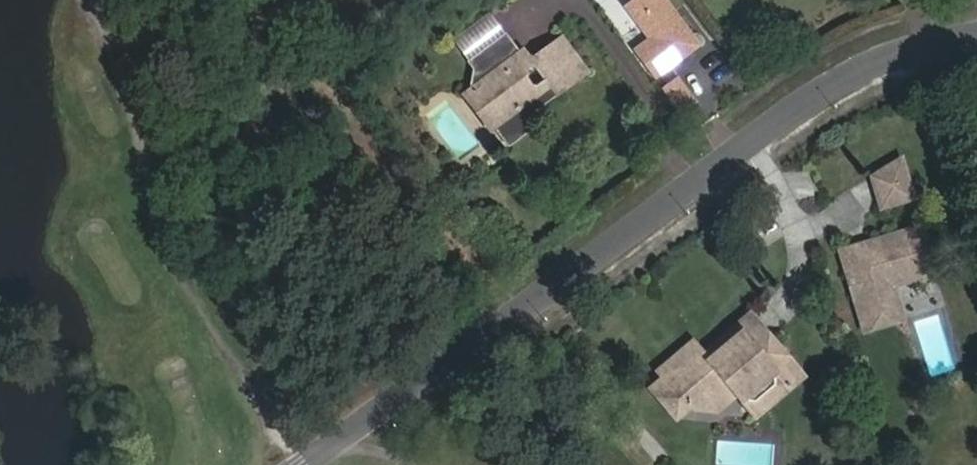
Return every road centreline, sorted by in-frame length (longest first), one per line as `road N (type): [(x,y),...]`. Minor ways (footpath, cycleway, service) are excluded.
road 1 (residential): [(976,37),(881,65),(837,89),(314,464)]

